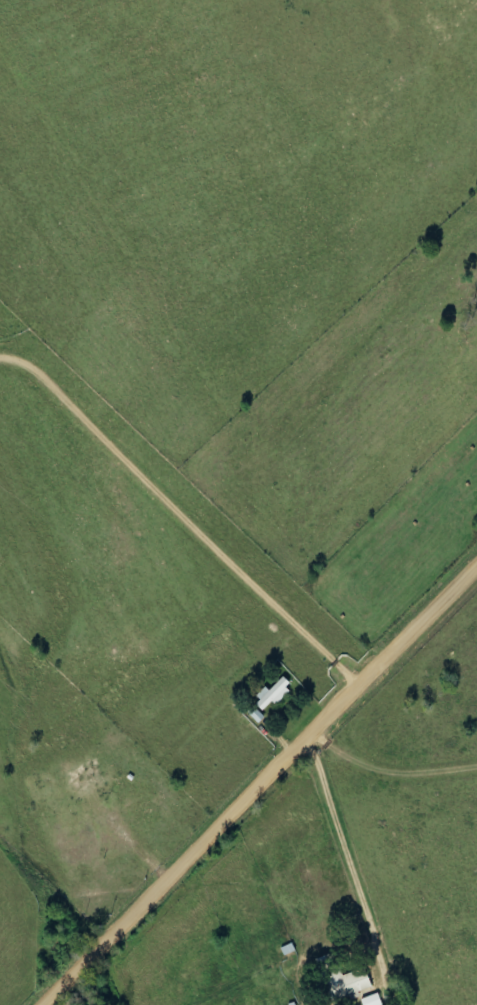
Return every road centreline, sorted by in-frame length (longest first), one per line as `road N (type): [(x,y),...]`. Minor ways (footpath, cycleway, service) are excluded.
road 1 (residential): [(476,558),(34,1004)]
road 2 (residential): [(357,678),(35,370),(0,353)]

